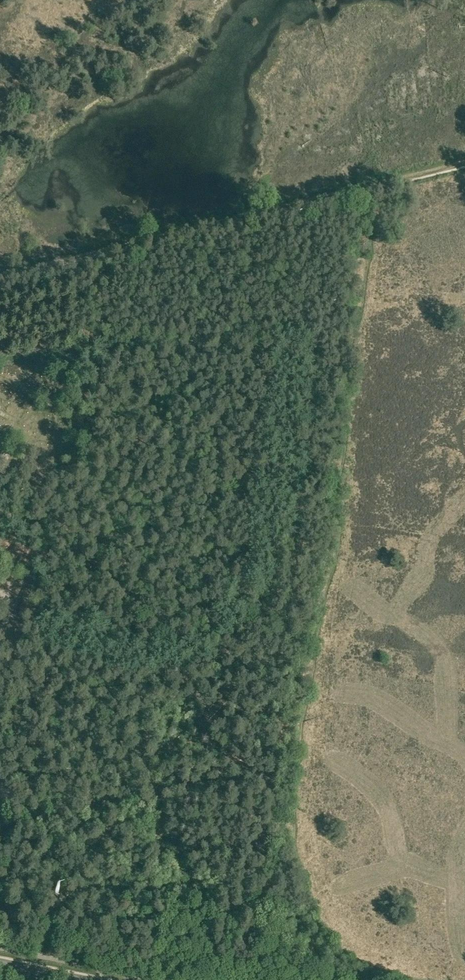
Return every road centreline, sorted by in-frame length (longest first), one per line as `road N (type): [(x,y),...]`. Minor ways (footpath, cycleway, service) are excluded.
road 1 (track): [(464,163),(0,278)]

